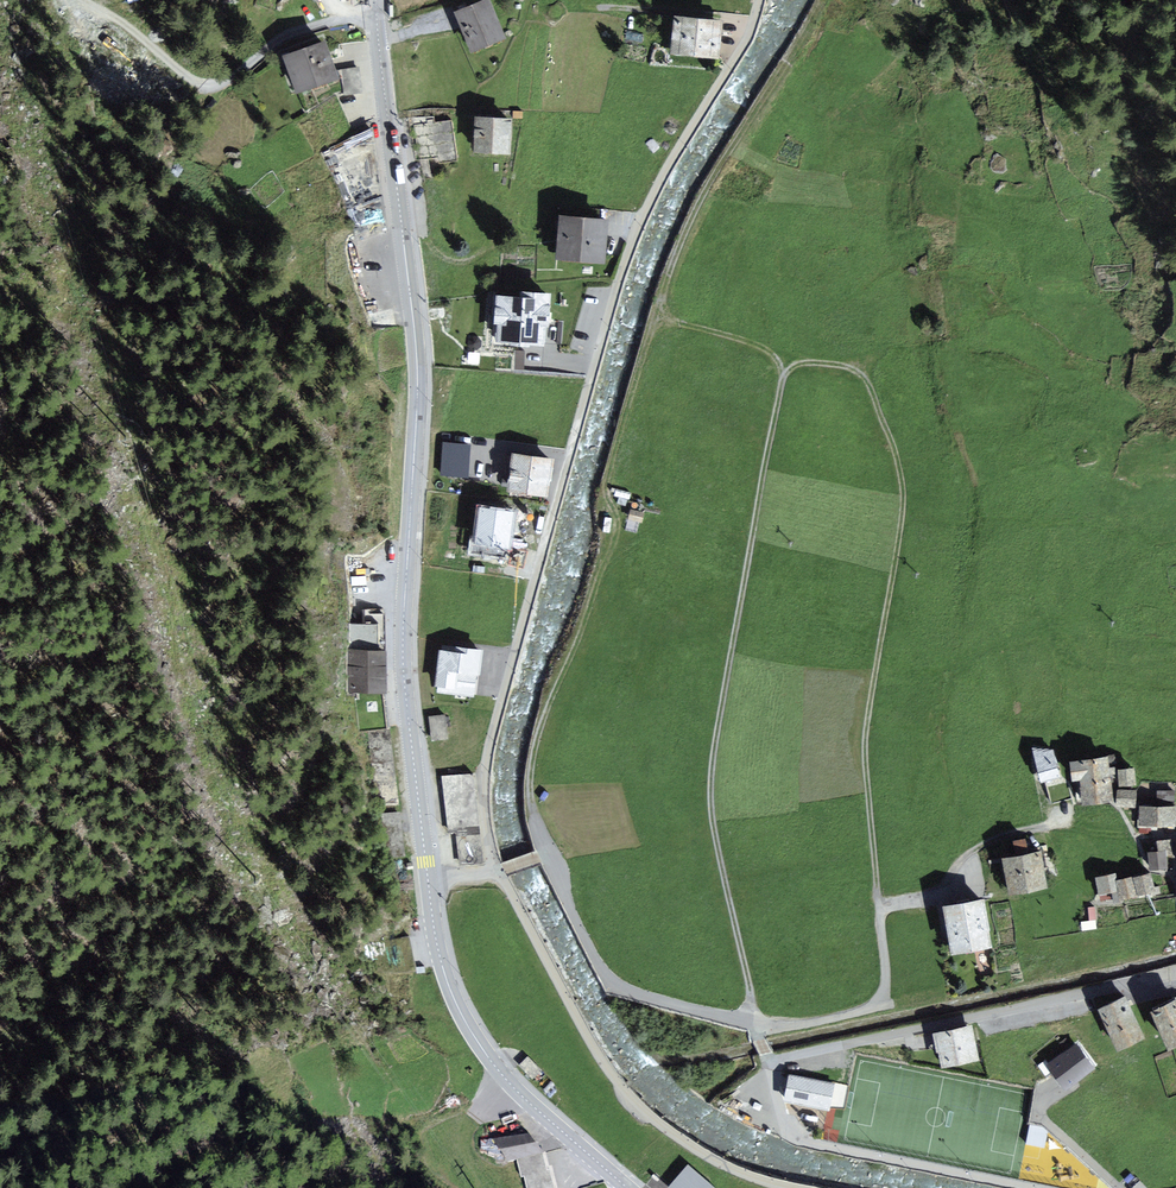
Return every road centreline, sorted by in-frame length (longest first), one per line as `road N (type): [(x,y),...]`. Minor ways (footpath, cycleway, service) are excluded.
road 1 (track): [(882,916),(866,741),(903,531),(902,476),(871,388),(842,368),(795,368),(780,387),(712,780),(755,1026)]
road 2 (residential): [(496,873),(484,812),(492,732),(612,298),(654,194),(743,49),(757,0)]
road 3 (track): [(552,856),(534,805),(536,751),(604,562),(605,496),(657,319),(699,202),(828,0)]
road 4 (secondary): [(374,0),(417,357),(403,640),(429,883)]
road 5 (residential): [(496,873),(607,1072),(637,1109),(719,1168),(780,1187)]
road 6 (residential): [(1175,994),(1127,986),(767,1065)]
road 7 (secondary): [(429,883),(441,965),(481,1047),(513,1090),(624,1187)]
road 8 (residential): [(757,1032),(610,981),(574,918),(552,856),(496,873)]
road 9 (track): [(87,0),(134,27),(194,80),(216,87),(287,35),(375,12)]
road 10 (residential): [(1024,1187),(805,1144),(782,1125),(767,1065)]
road 11 (residential): [(948,898),(887,908),(884,989),(870,1011),(757,1032)]
road 12 (track): [(1137,840),(1027,833),(966,861),(948,898)]
road 13 (track): [(782,381),(767,352),(657,319)]

